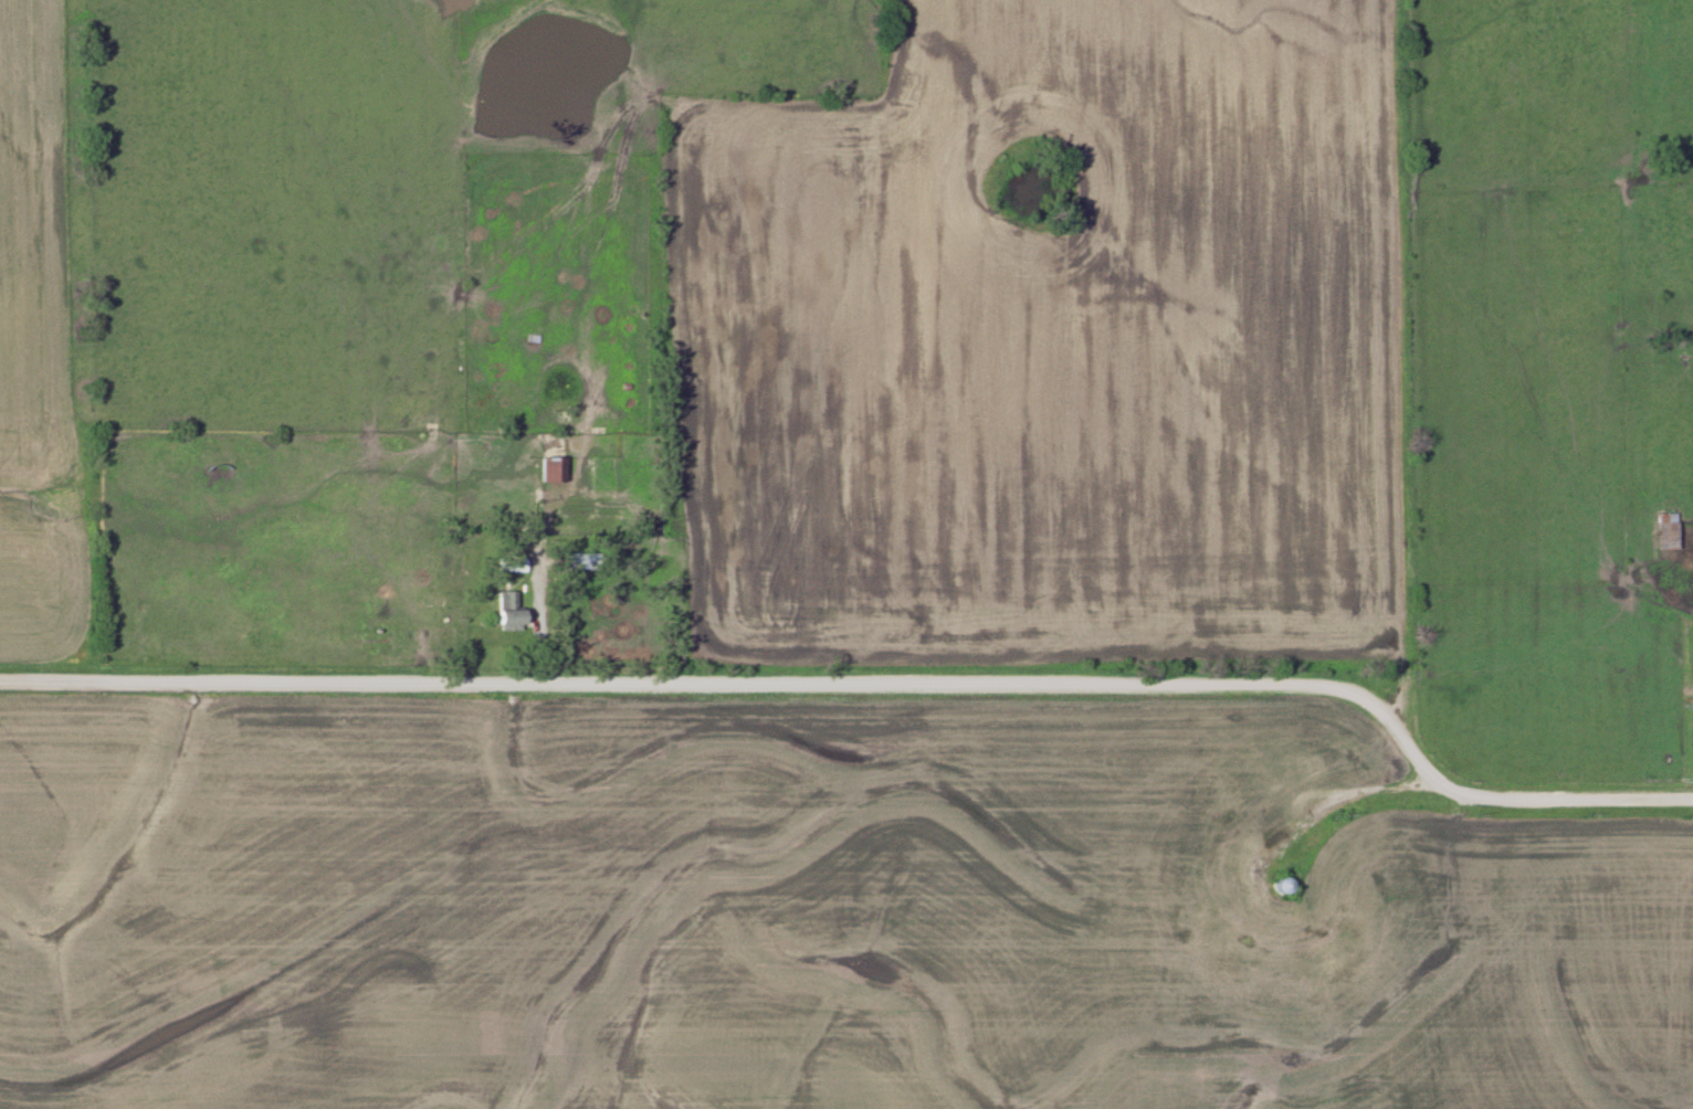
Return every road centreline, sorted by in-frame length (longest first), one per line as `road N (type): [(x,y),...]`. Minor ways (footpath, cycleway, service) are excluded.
road 1 (residential): [(1692,801),(1449,795),(1370,706),(1311,686),(0,679)]

